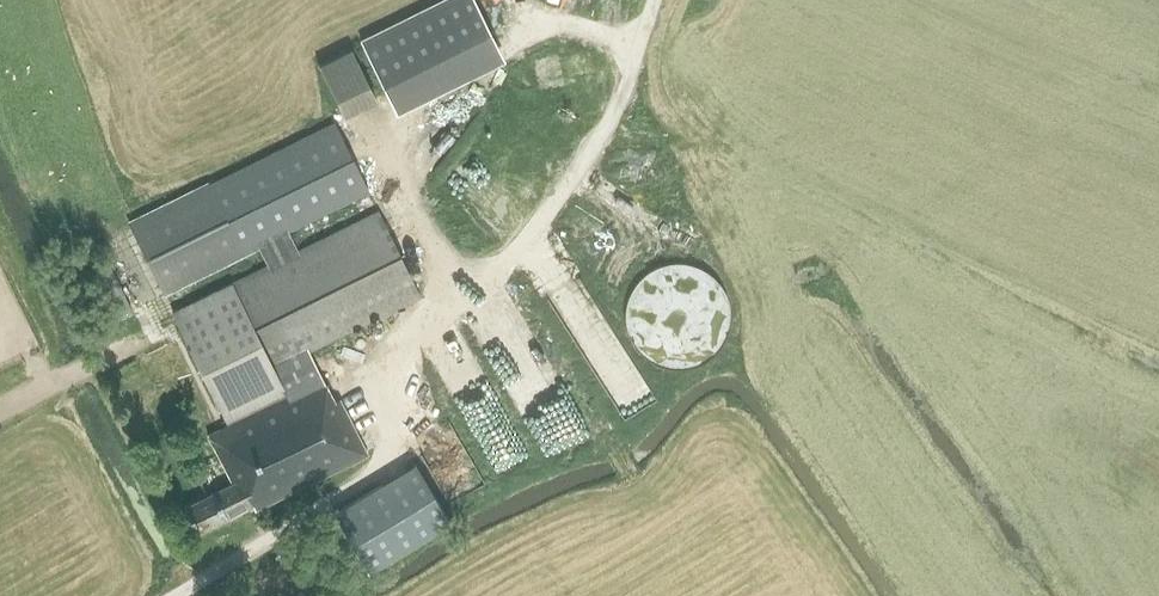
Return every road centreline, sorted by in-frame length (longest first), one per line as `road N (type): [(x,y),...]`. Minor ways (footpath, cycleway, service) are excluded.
road 1 (track): [(385,395),(408,355),(545,224),(609,134),(654,0)]

